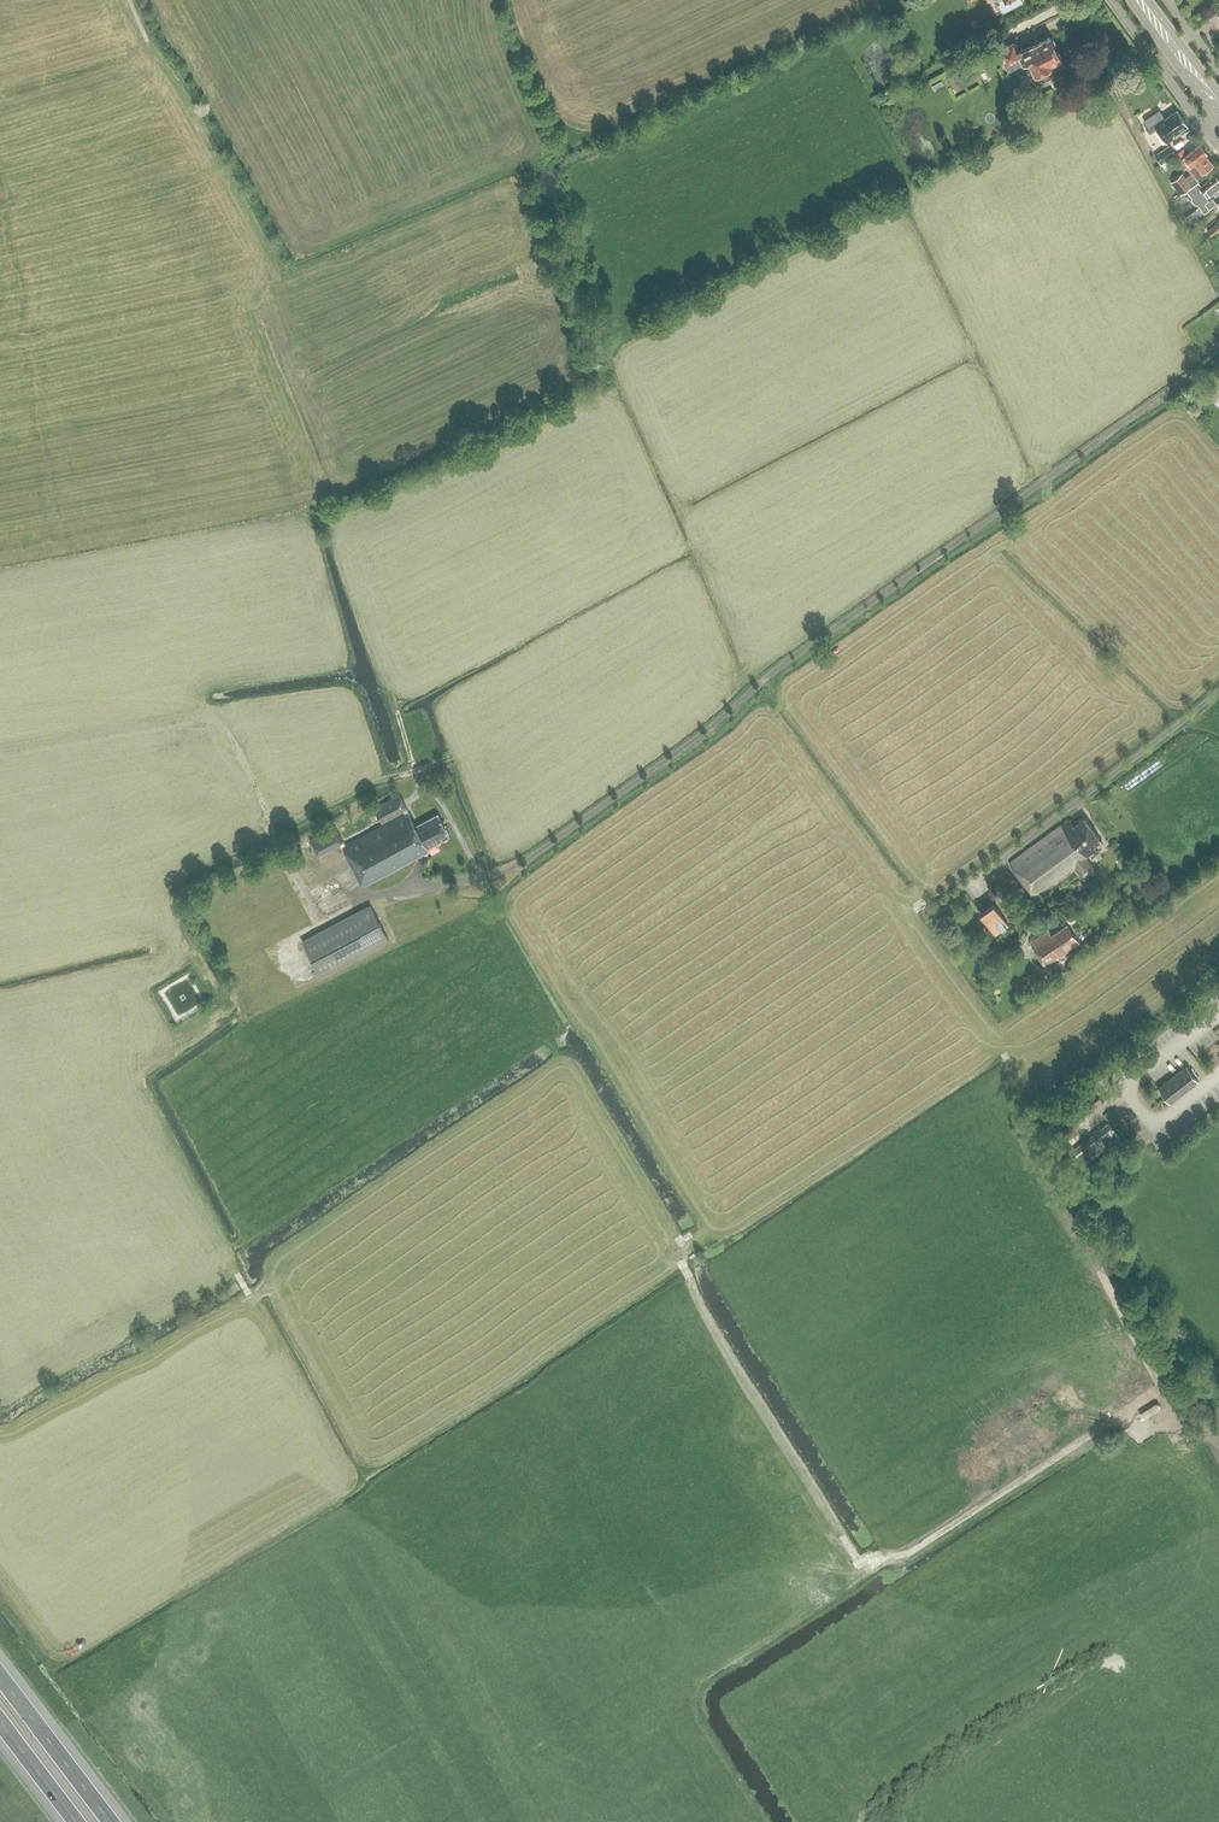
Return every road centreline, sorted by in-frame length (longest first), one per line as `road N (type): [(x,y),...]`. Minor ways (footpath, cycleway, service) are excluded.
road 1 (track): [(0,756),(197,718),(237,746),(277,832),(364,787),(415,771),(392,700)]
road 2 (track): [(1218,1449),(1173,1427),(1160,1403),(1142,1403),(910,1554),(867,1565)]
road 3 (motorway): [(115,1821),(0,1671)]
road 4 (track): [(144,1093),(141,1072),(242,1003)]
road 5 (secondary): [(1218,103),(1142,0)]
road 6 (motorway): [(0,1725),(74,1821)]

